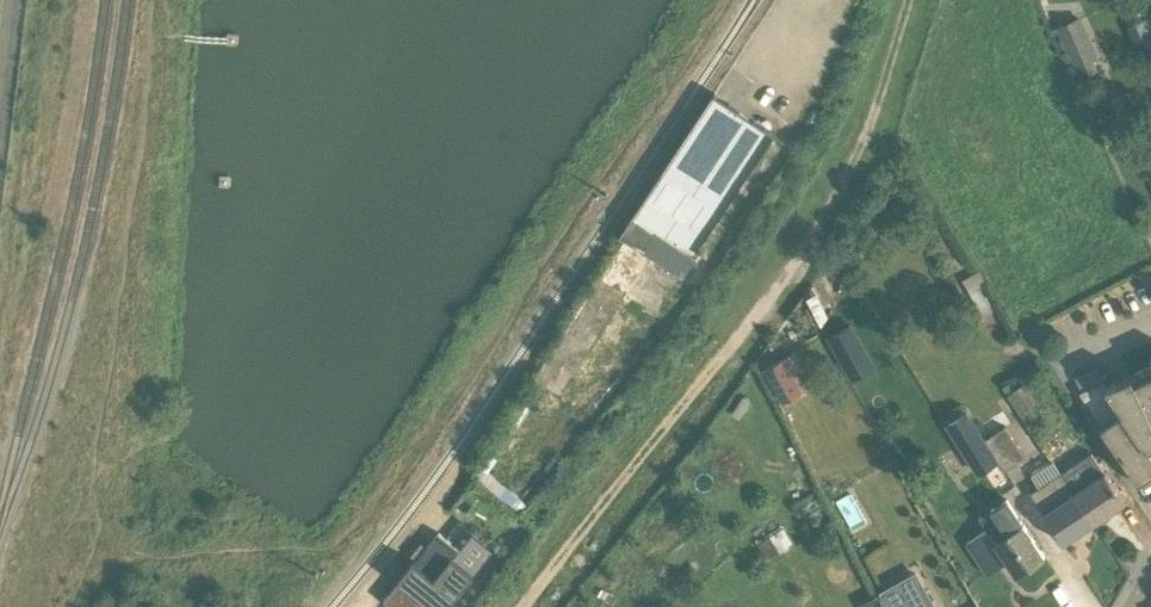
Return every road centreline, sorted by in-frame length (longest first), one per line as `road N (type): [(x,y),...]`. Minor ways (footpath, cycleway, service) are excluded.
road 1 (track): [(528,606),(829,227),(880,129),(919,0)]
road 2 (residential): [(361,606),(461,479)]

